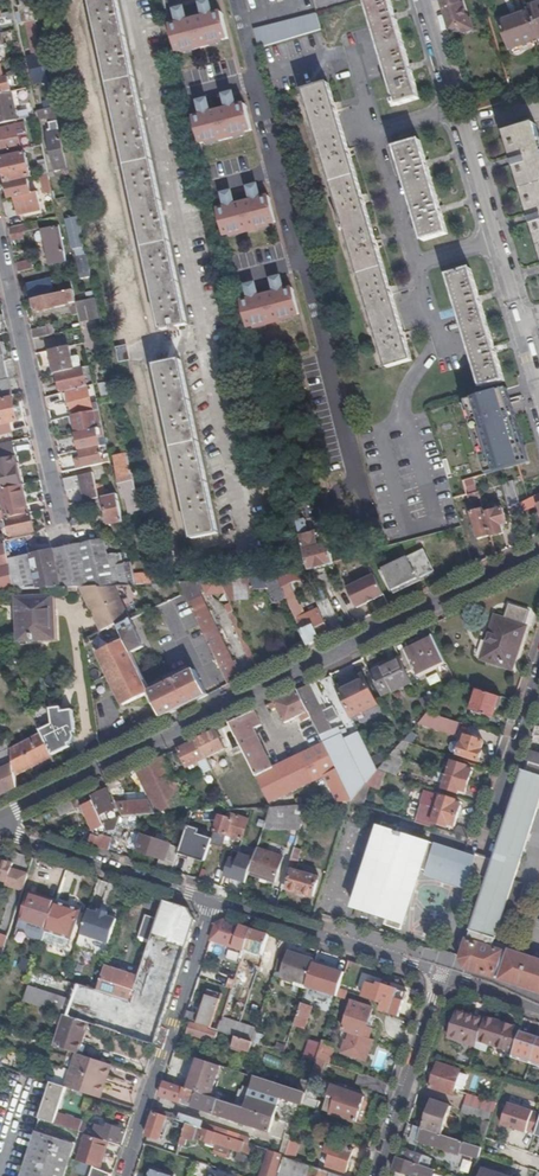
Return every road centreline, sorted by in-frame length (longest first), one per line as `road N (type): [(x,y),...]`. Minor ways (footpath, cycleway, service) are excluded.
road 1 (residential): [(0,819),(538,556)]
road 2 (residential): [(538,394),(423,0)]
road 3 (residential): [(209,903),(120,1175)]
road 4 (residential): [(0,248),(61,517)]
road 5 (residential): [(209,903),(437,976)]
road 6 (residential): [(0,835),(209,903)]
road 7 (residential): [(374,1175),(437,976)]
road 8 (residential): [(481,850),(538,667)]

